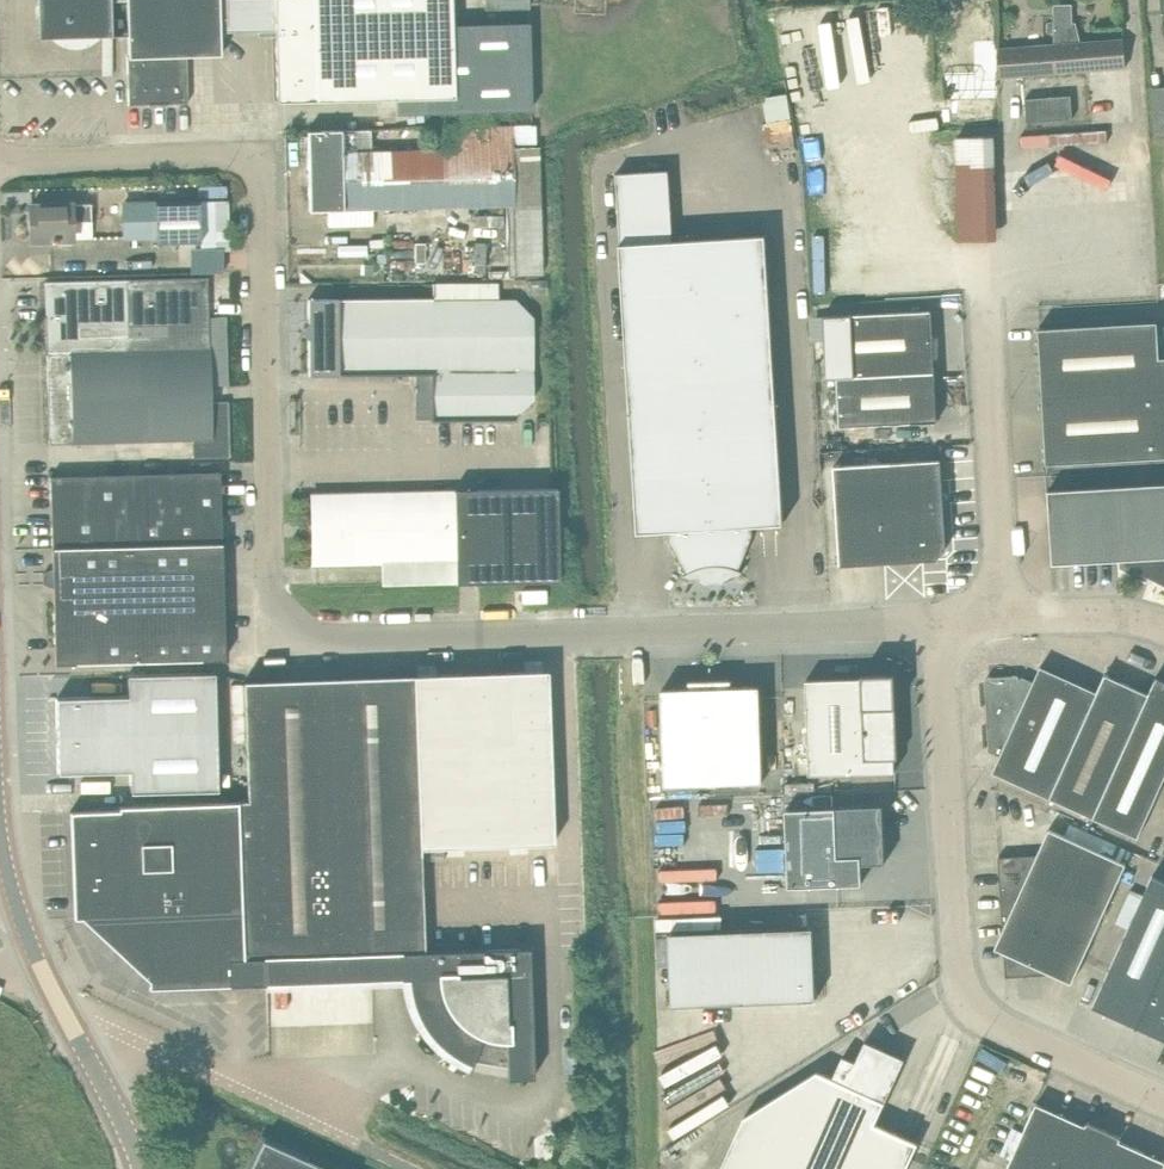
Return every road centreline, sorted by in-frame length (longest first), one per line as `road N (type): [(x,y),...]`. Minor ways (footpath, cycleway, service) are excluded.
road 1 (unclassified): [(939,620),(311,637),(273,602),(258,173),(223,155),(0,161)]
road 2 (unclassified): [(1163,1101),(992,1023),(967,997),(939,620)]
road 3 (unclassified): [(359,1144),(61,1005)]
road 4 (unclassified): [(1003,615),(987,300)]
road 5 (tertiary): [(61,1005),(31,942),(0,823)]
road 6 (tertiary): [(142,1168),(61,1005)]
road 7 (unclassified): [(1163,628),(1111,614),(1003,615)]

